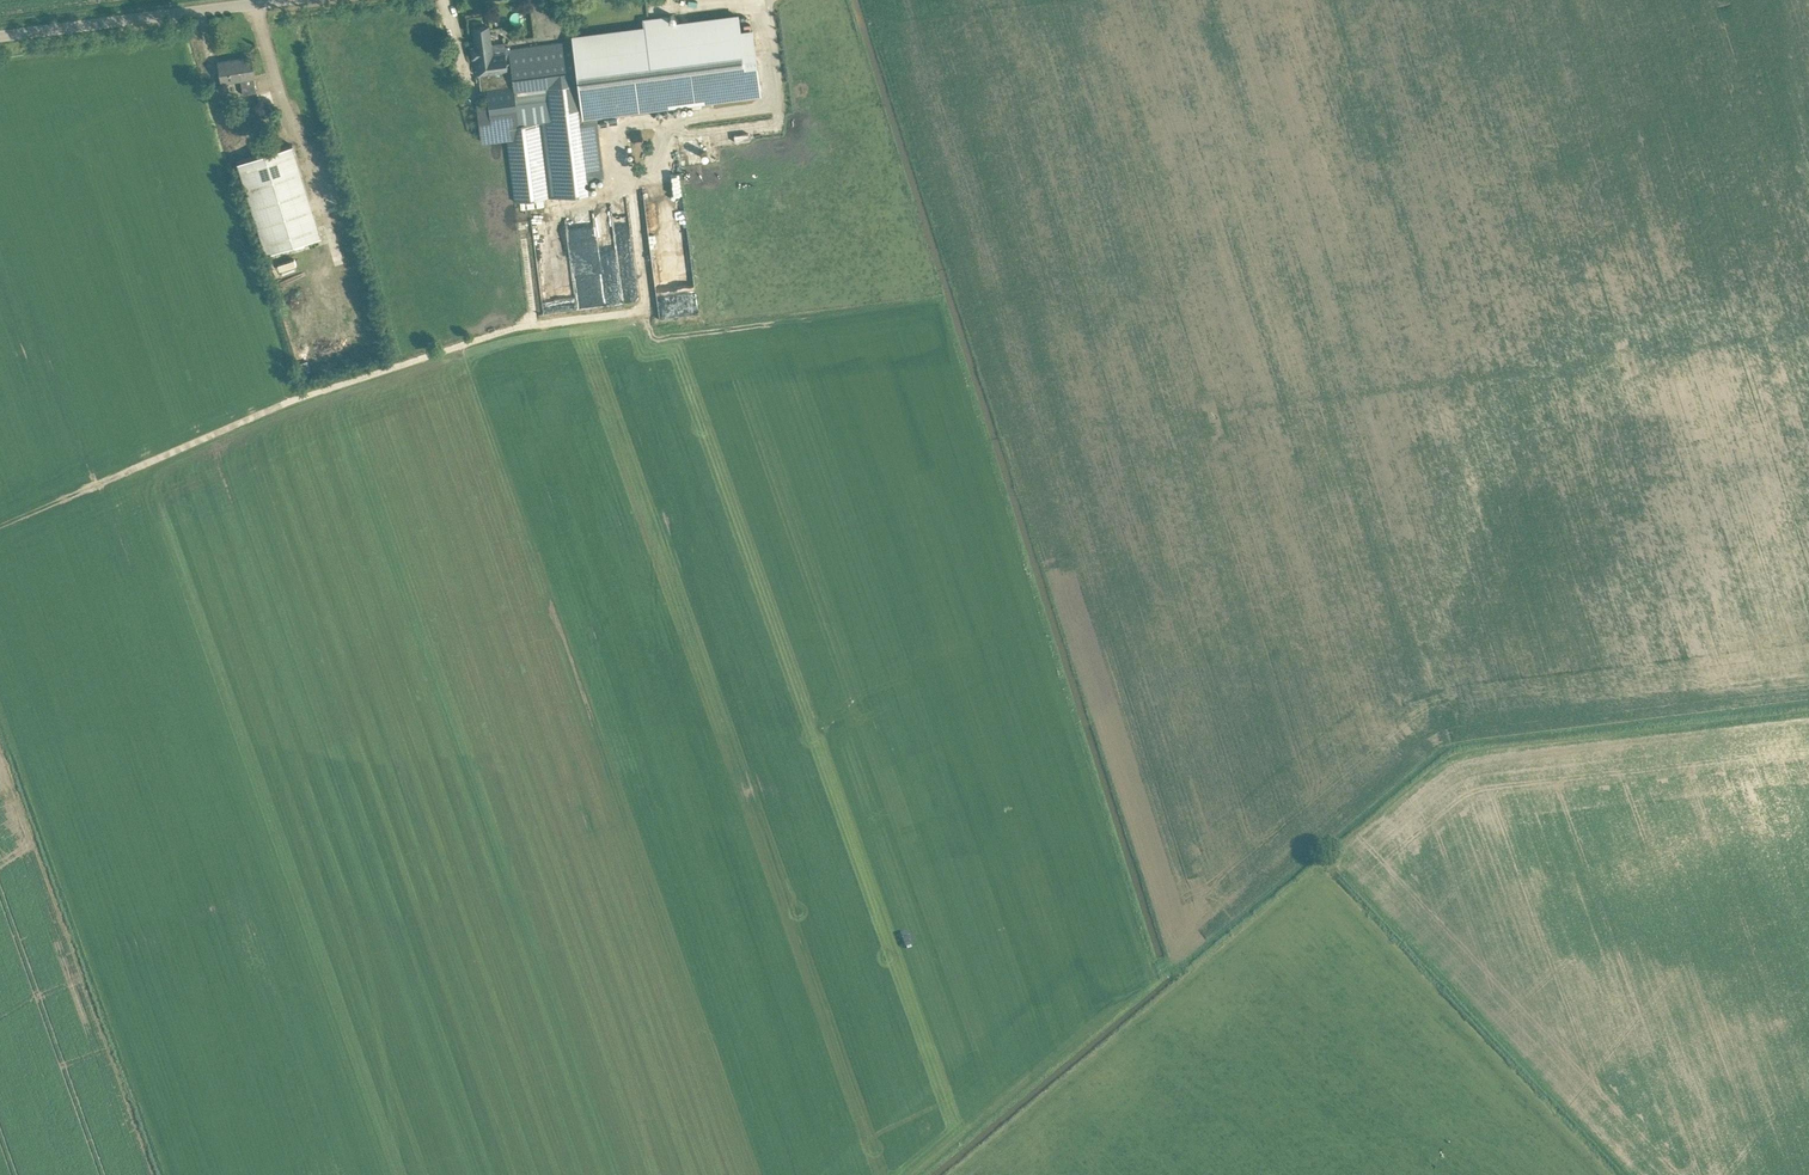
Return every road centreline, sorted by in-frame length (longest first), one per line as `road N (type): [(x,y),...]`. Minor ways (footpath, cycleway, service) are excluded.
road 1 (unclassified): [(0,37),(304,0)]

